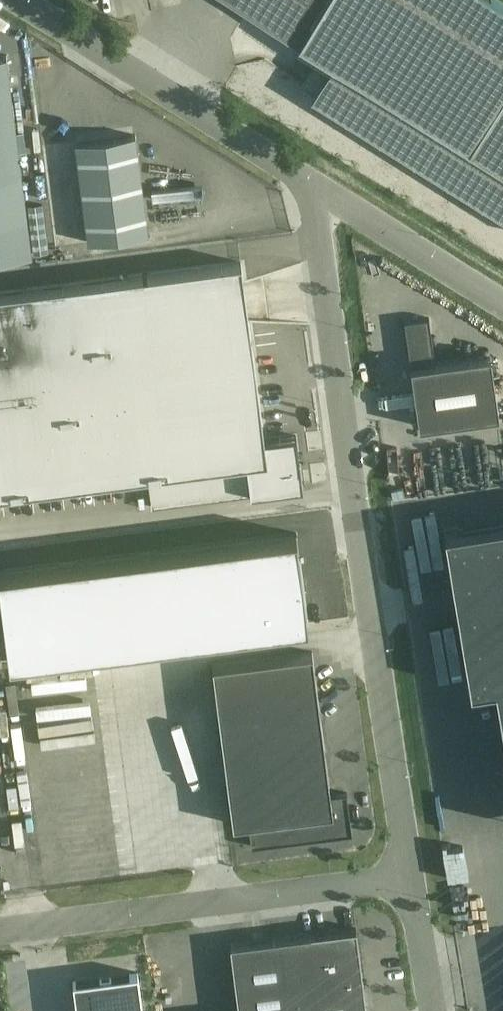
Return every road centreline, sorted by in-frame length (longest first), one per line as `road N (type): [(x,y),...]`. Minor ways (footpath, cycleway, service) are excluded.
road 1 (unclassified): [(310,187),(411,875)]
road 2 (unclassified): [(411,875),(0,928)]
road 3 (unclassified): [(14,0),(310,187)]
road 4 (unclassified): [(310,187),(502,307)]
road 5 (unclassified): [(411,875),(434,1010)]

